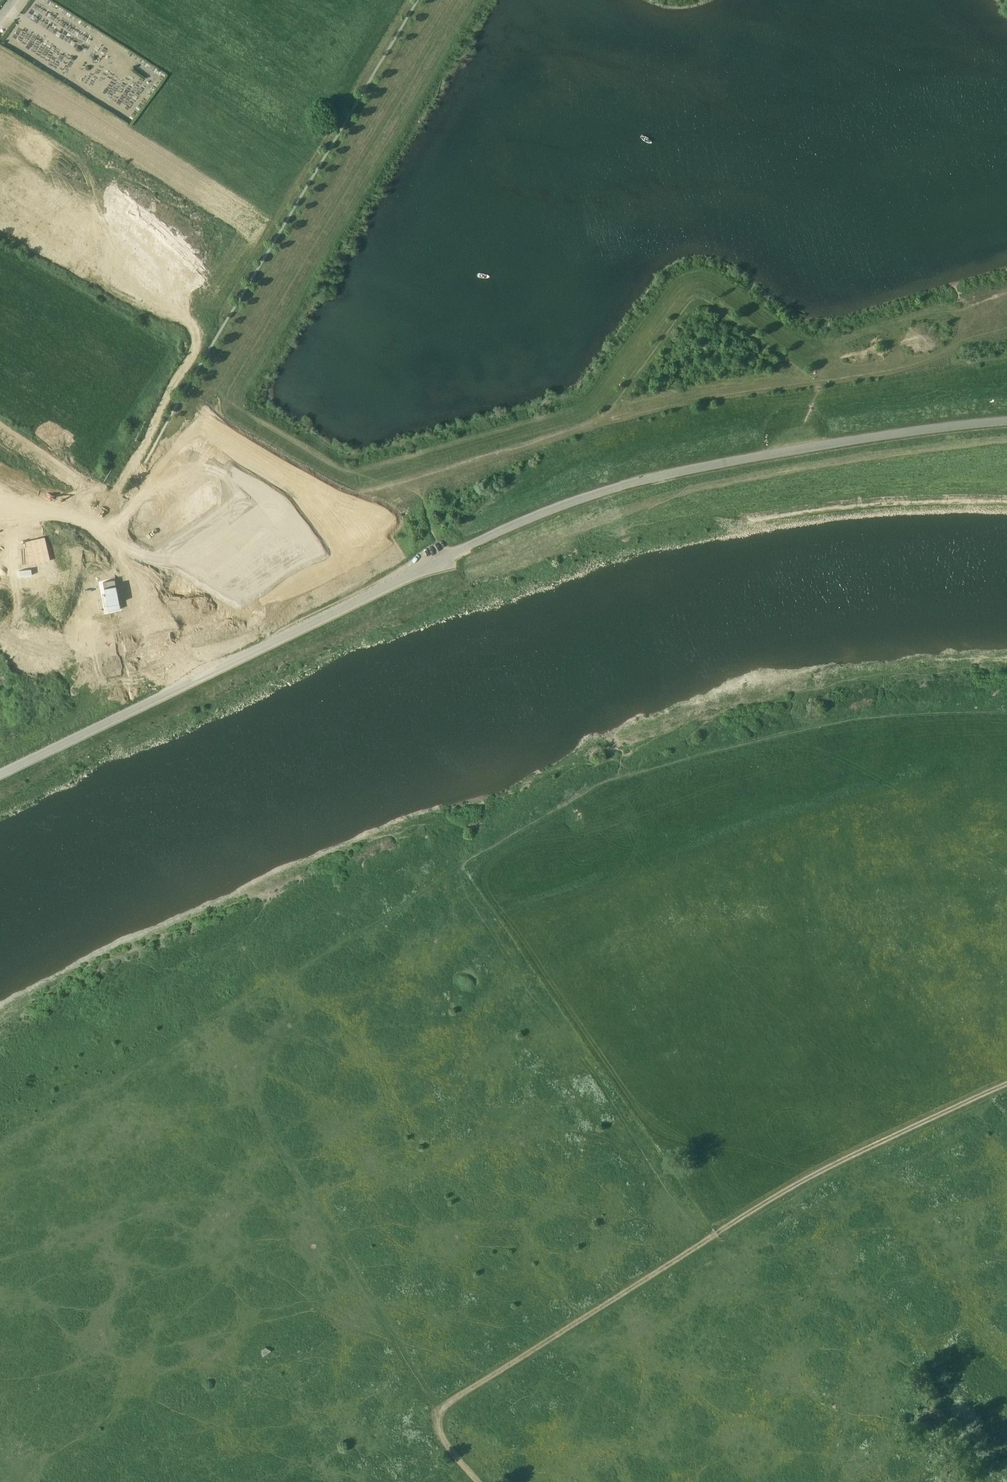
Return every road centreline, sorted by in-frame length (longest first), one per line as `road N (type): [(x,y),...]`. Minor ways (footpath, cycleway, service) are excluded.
road 1 (unclassified): [(0,770),(255,647),(432,592),(595,491),(758,455),(1006,421)]
road 2 (track): [(432,1414),(790,1188),(1006,1084)]
road 3 (track): [(189,680),(151,630),(126,553),(105,528)]

